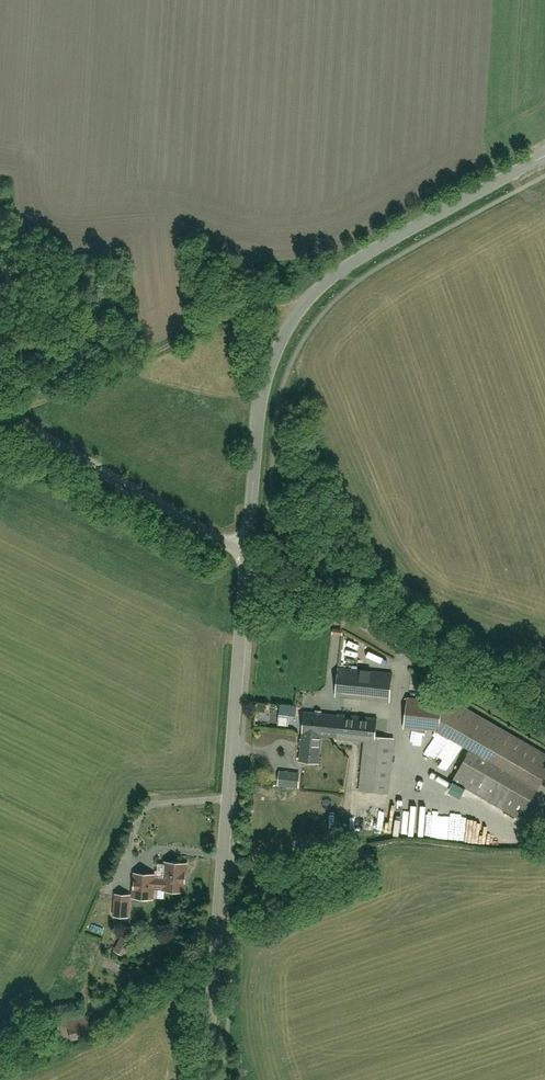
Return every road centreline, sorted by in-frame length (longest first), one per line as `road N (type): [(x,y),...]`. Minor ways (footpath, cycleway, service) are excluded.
road 1 (tertiary): [(544,157),(365,254),(300,310),(264,392),(247,558)]
road 2 (tertiary): [(247,558),(212,1079)]
road 3 (residential): [(247,558),(544,732)]
road 4 (residential): [(0,414),(247,558)]

